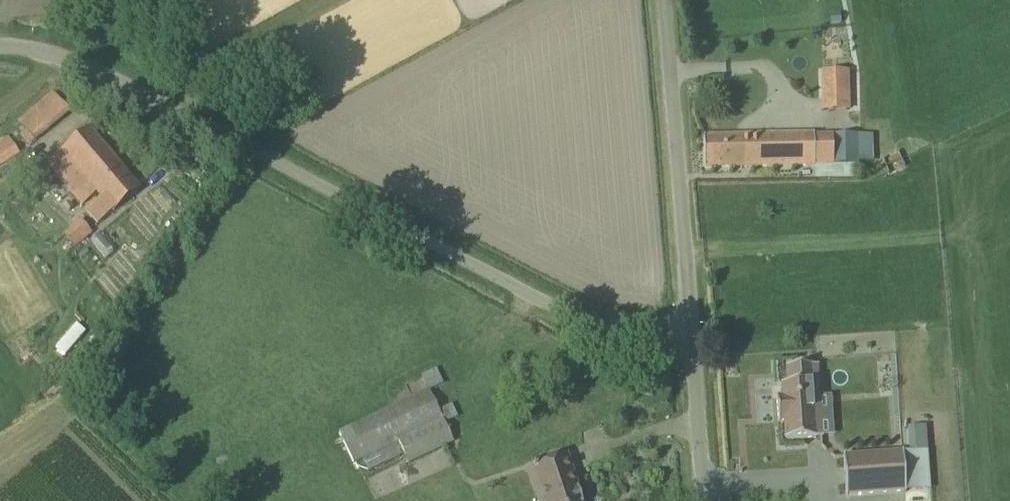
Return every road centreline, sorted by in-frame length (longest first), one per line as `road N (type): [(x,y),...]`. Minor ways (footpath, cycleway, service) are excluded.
road 1 (unclassified): [(690,332),(593,328),(82,58),(0,37)]
road 2 (unclassified): [(690,332),(663,0)]
road 3 (unclassified): [(704,500),(690,332)]

